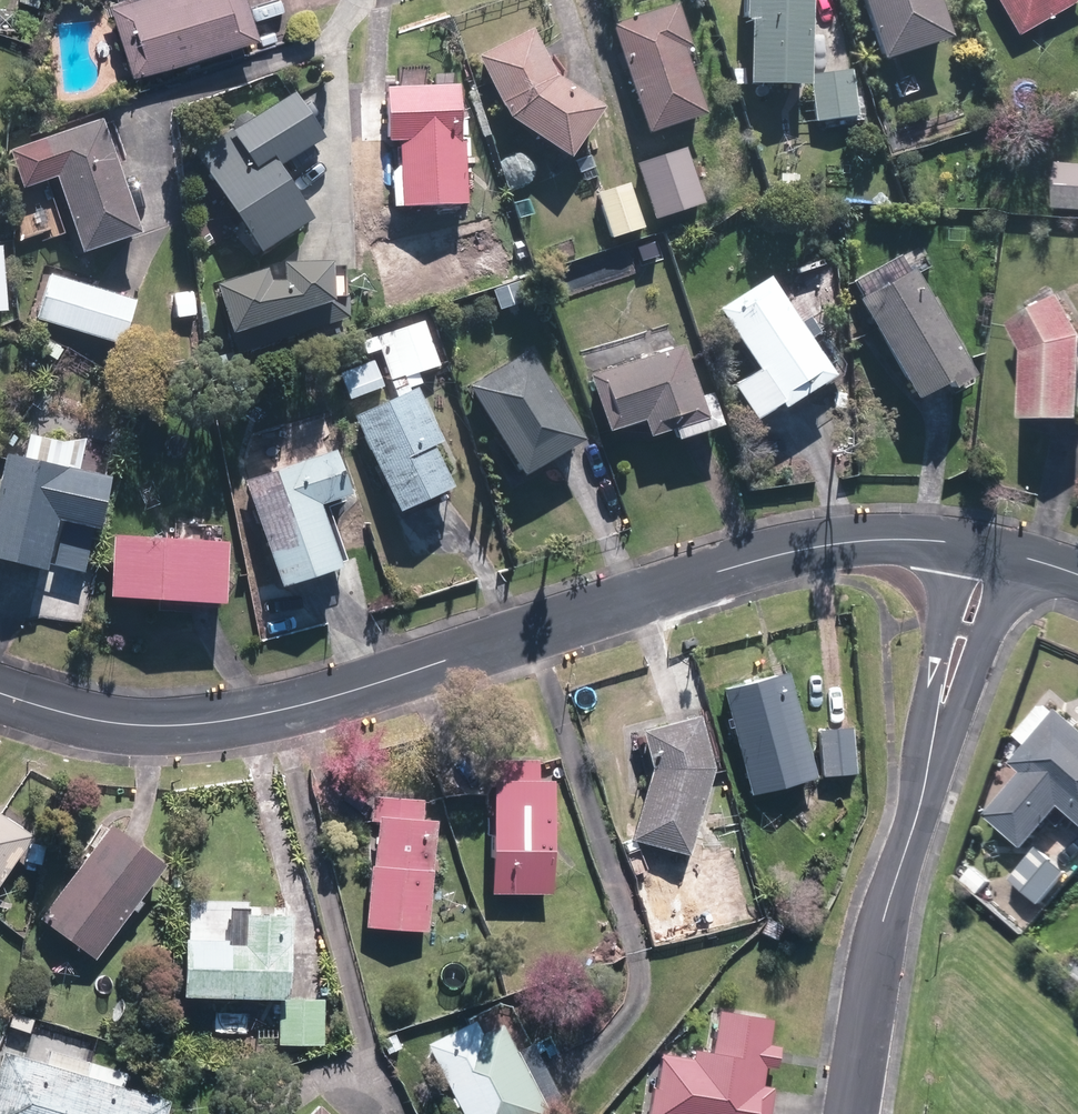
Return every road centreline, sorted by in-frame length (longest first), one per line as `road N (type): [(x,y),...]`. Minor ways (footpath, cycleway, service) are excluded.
road 1 (residential): [(986,550),(936,538),(833,542),(268,717),(207,726),(61,715),(0,694)]
road 2 (residential): [(986,550),(876,957),(853,1113)]

